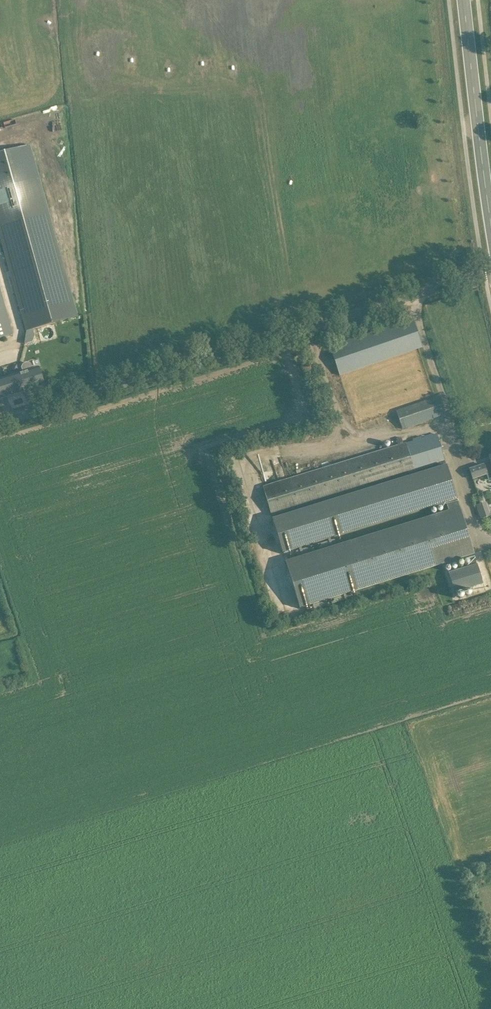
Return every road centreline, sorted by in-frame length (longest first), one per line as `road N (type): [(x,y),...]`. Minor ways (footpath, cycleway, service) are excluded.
road 1 (unclassified): [(0,423),(490,273)]
road 2 (primary): [(490,217),(464,0)]

